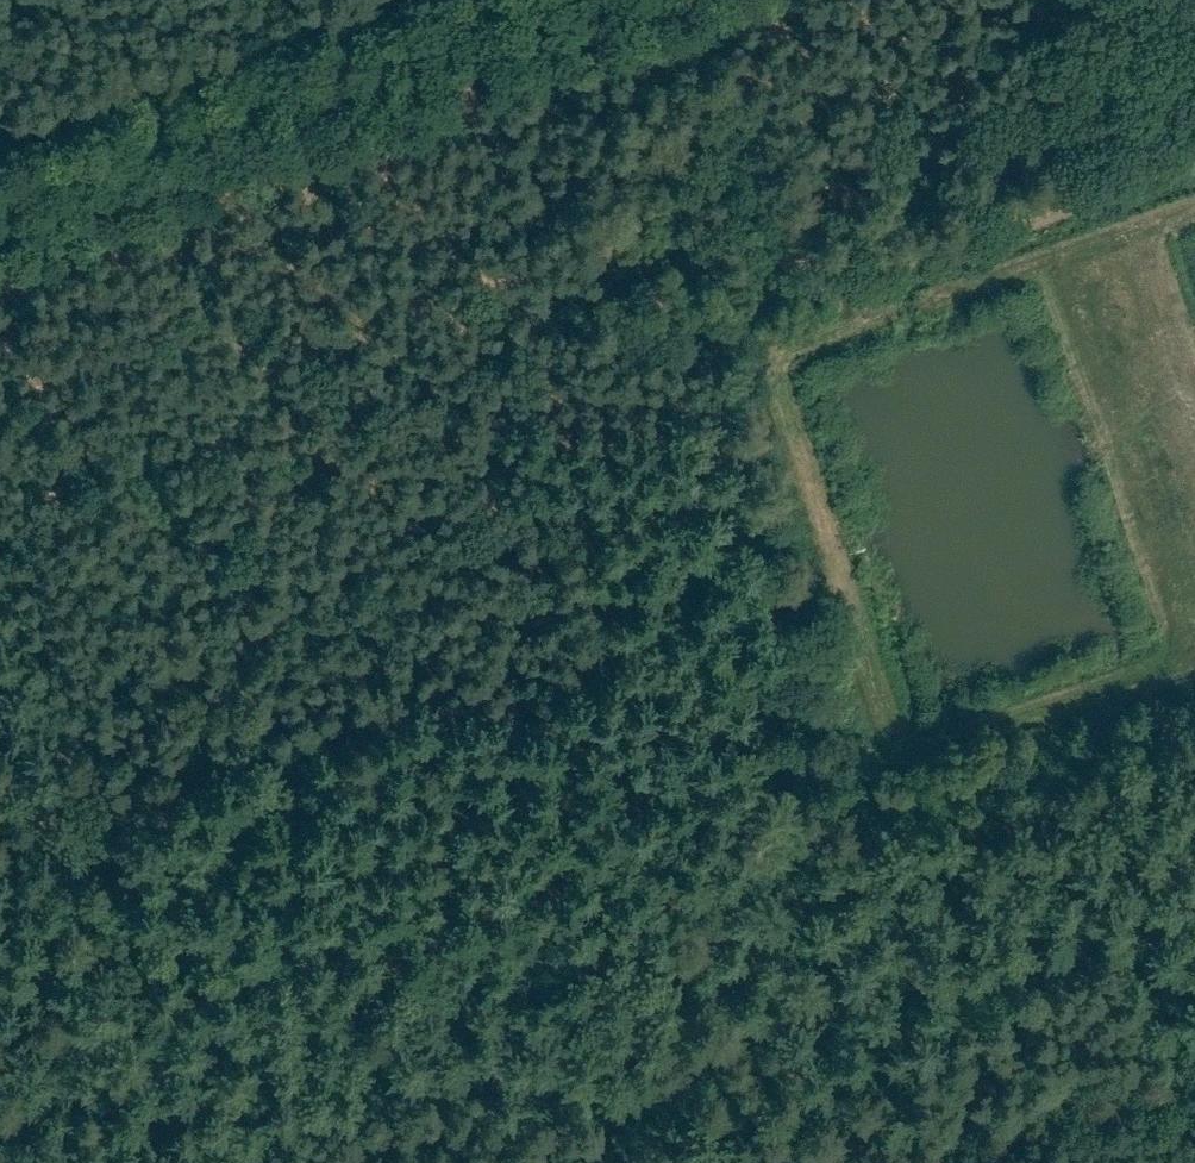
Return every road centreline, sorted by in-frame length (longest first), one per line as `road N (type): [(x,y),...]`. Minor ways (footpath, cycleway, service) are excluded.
road 1 (track): [(1194,903),(1001,982),(883,990),(784,1020),(660,1078),(560,1143),(424,1137),(346,1162)]
road 2 (track): [(0,153),(407,0)]

